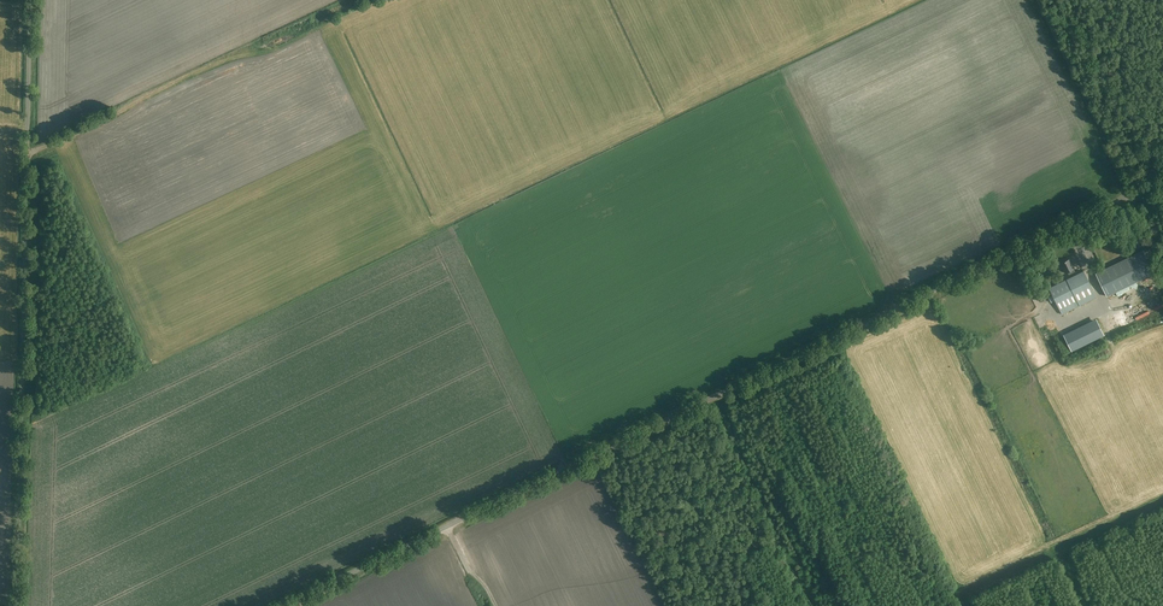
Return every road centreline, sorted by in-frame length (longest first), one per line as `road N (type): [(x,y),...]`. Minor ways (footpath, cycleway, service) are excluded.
road 1 (unclassified): [(282,605),(1162,179)]
road 2 (unclassified): [(30,0),(17,605)]
road 3 (track): [(717,395),(739,439),(784,460),(825,519),(923,582),(954,591),(1044,549),(1060,553),(1093,537)]

